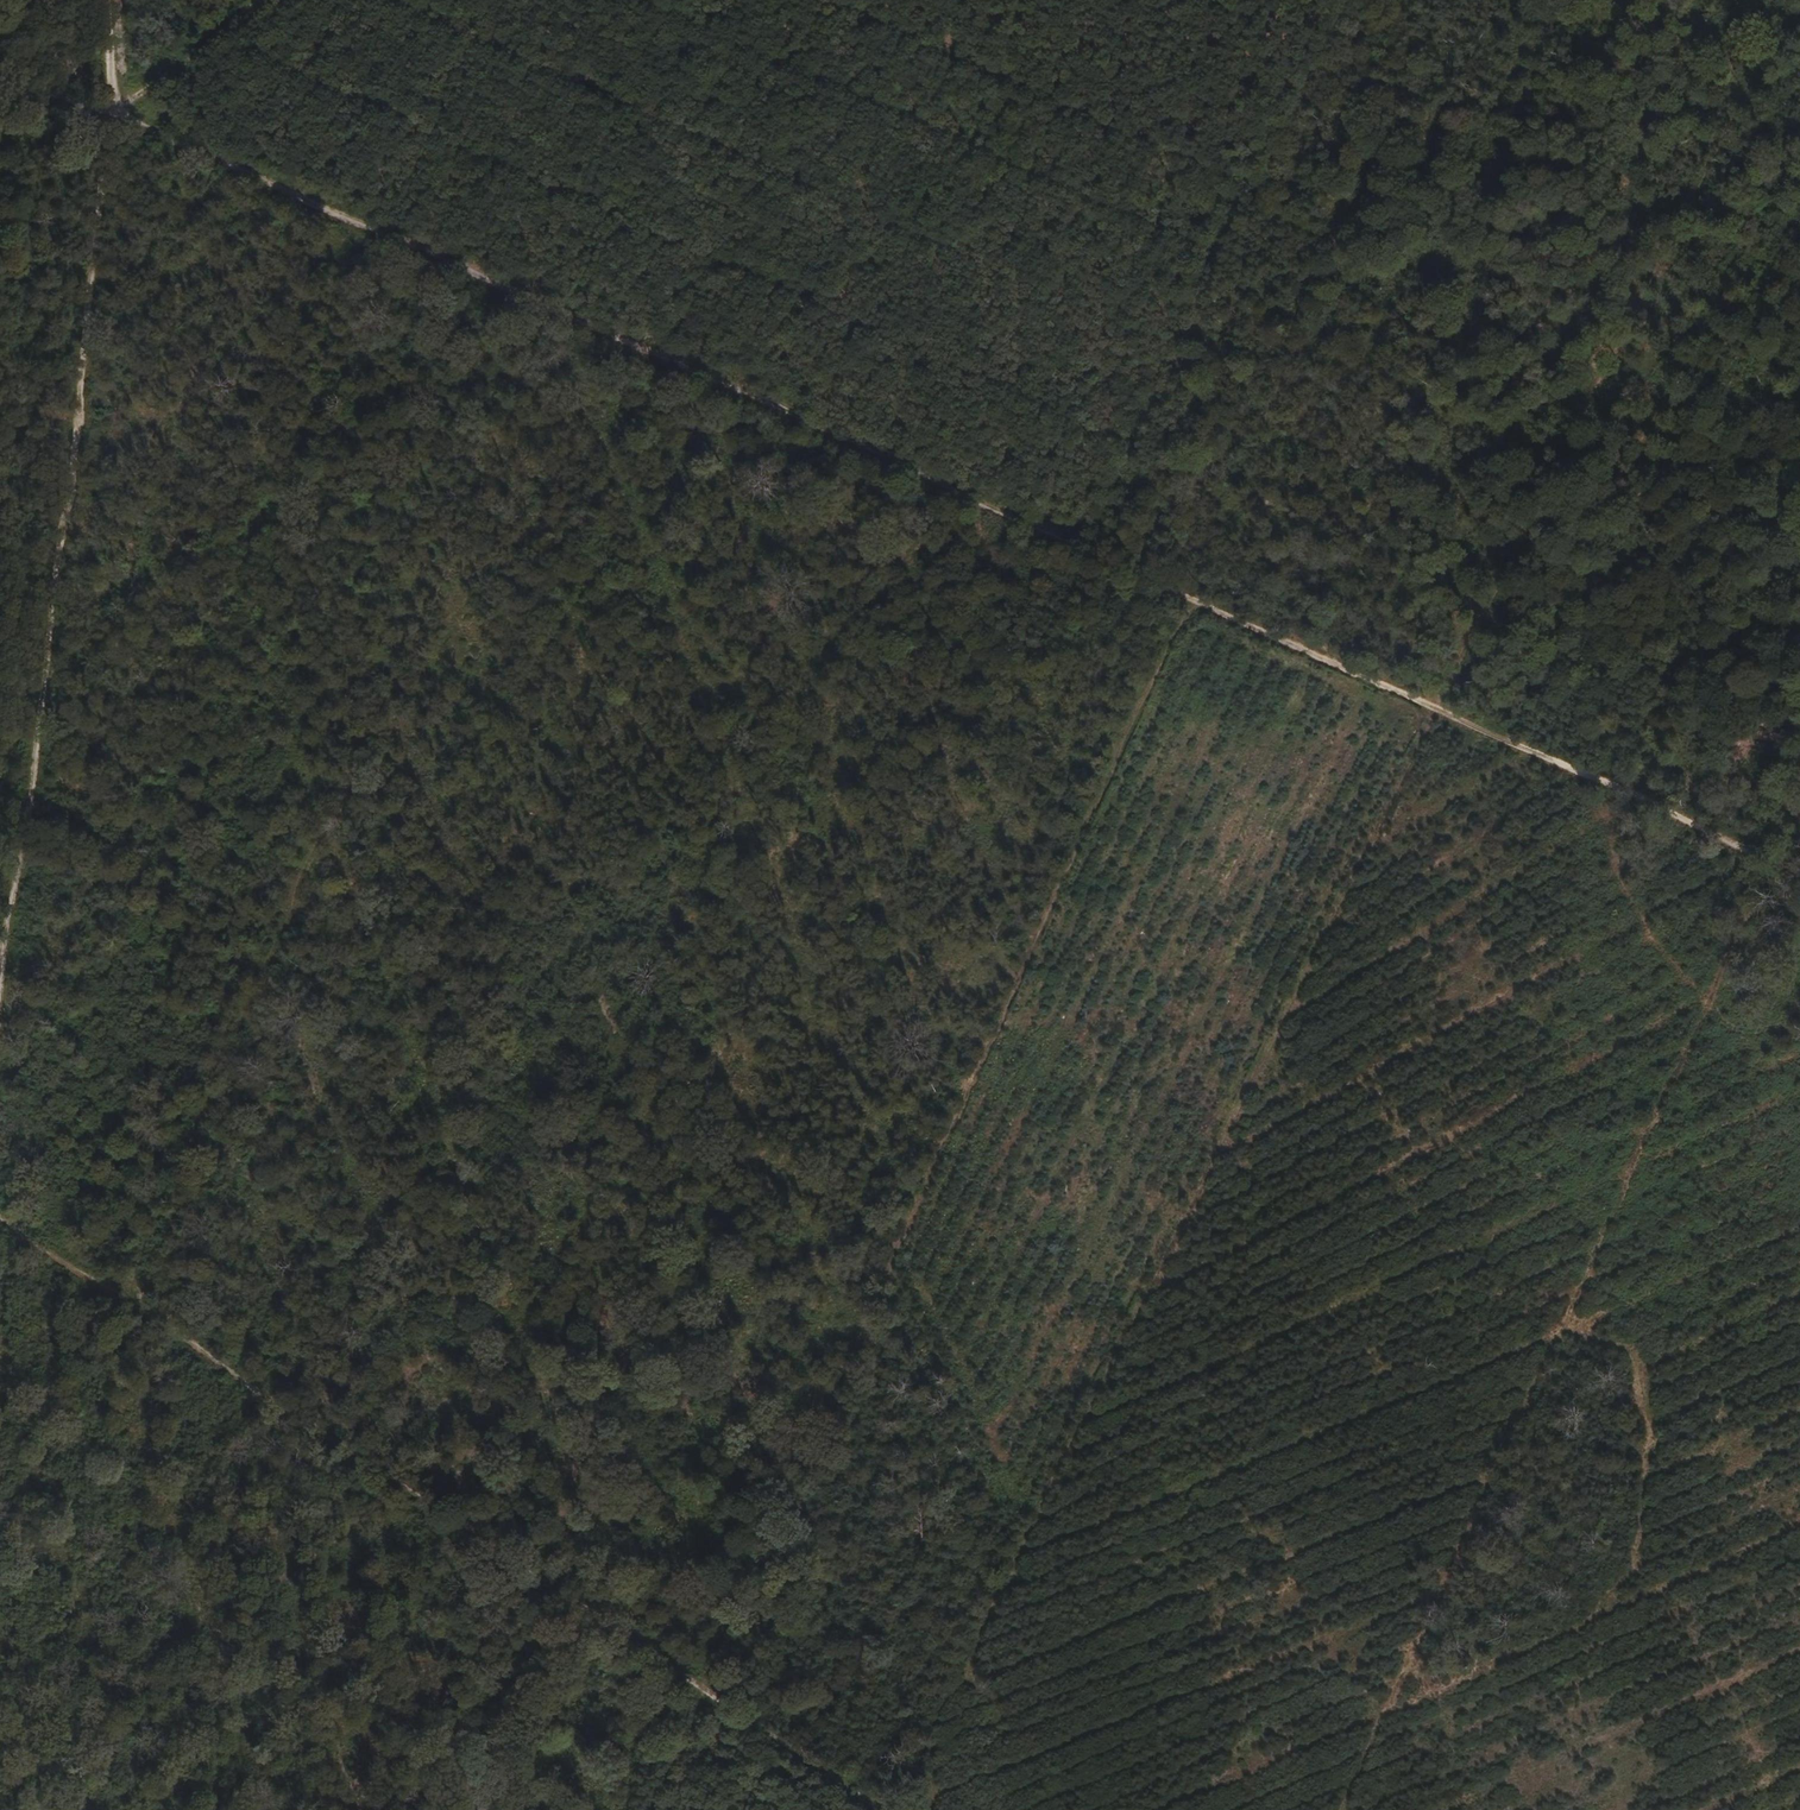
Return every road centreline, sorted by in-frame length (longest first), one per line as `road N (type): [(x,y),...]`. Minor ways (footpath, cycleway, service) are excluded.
road 1 (track): [(115,119),(1799,874)]
road 2 (track): [(883,1809),(0,1216)]
road 3 (track): [(115,119),(0,976)]
road 4 (track): [(0,77),(115,119)]

